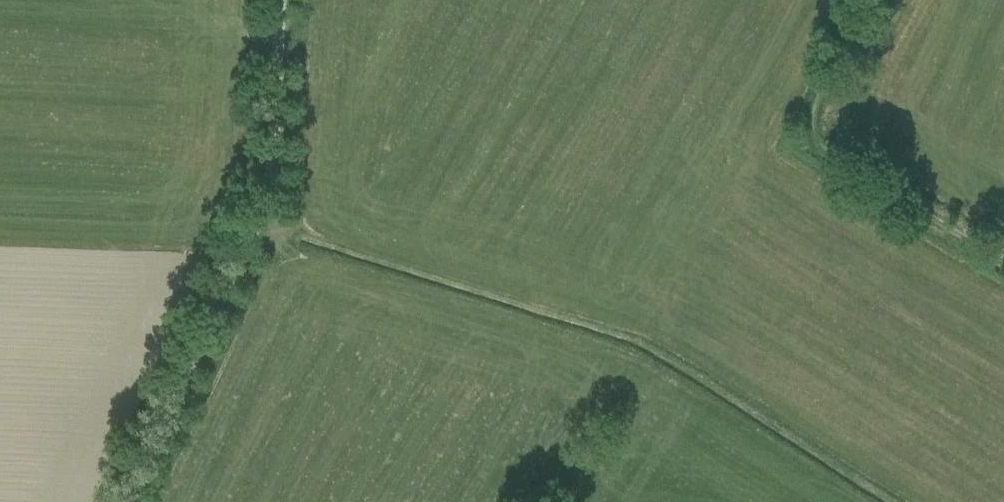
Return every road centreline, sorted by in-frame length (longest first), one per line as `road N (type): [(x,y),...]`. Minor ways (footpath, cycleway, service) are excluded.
road 1 (unclassified): [(126,501),(271,182),(282,0)]
road 2 (track): [(876,0),(820,102),(816,136),(833,160),(1003,260)]

